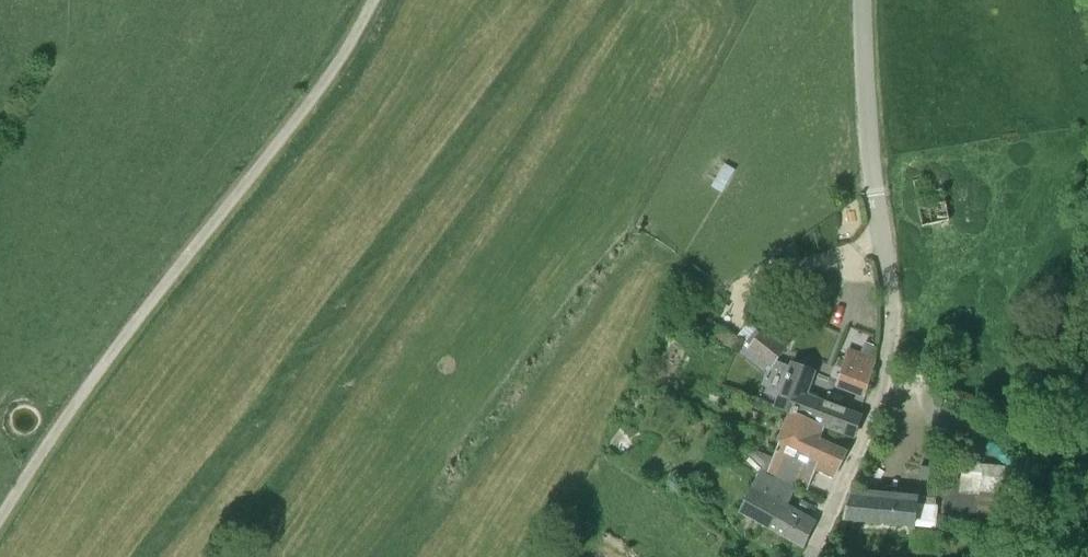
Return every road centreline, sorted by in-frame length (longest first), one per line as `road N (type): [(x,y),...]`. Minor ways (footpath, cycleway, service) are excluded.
road 1 (track): [(374,0),(313,97),(88,385),(0,518)]
road 2 (residential): [(864,0),(889,349),(866,432),(810,556)]

